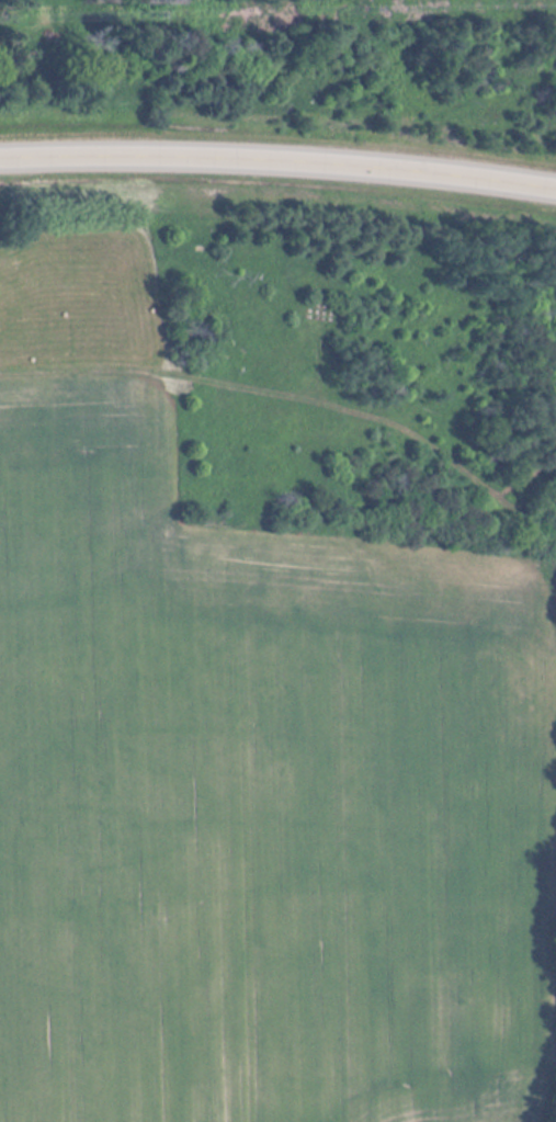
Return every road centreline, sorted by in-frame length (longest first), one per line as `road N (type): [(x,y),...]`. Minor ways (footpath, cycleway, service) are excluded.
road 1 (primary): [(0,155),(304,158),(555,179)]

